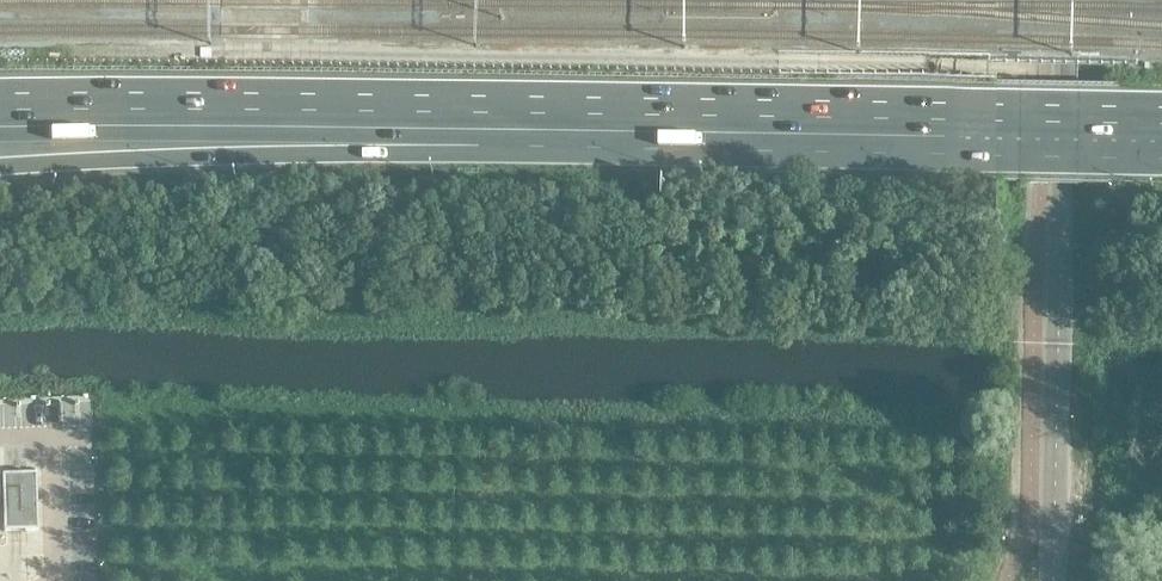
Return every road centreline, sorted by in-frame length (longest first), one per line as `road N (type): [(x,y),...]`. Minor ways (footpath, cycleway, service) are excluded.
road 1 (motorway): [(481,114),(1161,124)]
road 2 (unclassified): [(1066,0),(1054,580)]
road 3 (motorway): [(0,166),(481,114)]
road 4 (motorway): [(0,110),(481,114)]

